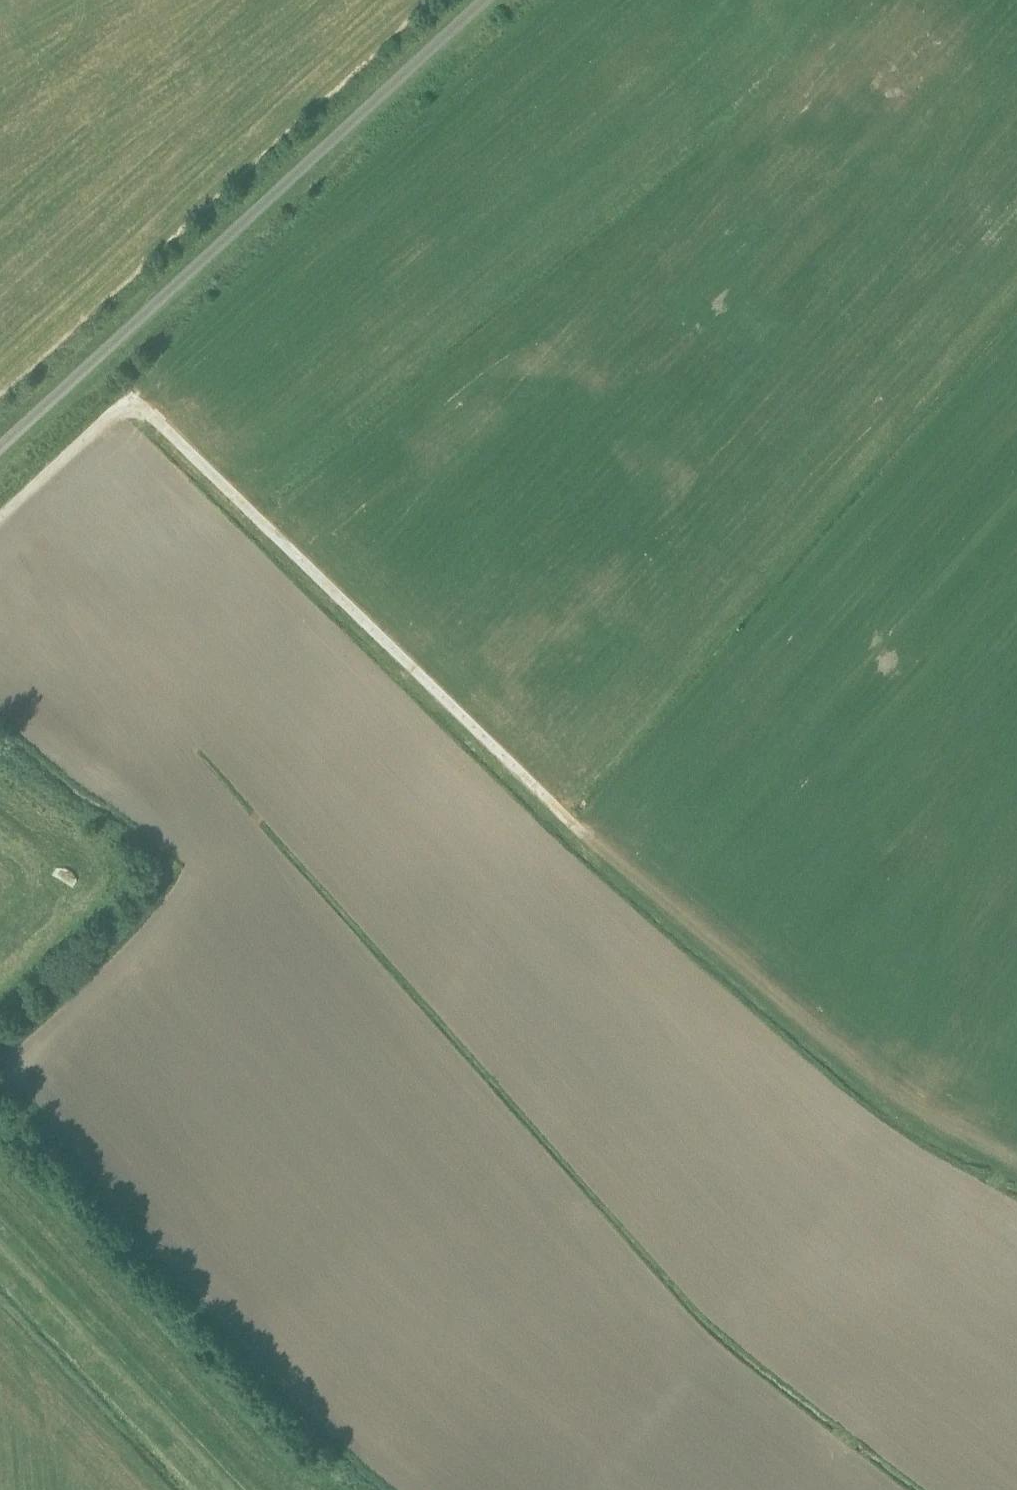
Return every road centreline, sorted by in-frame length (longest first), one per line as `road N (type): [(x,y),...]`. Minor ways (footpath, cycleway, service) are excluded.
road 1 (track): [(583,834),(141,408),(113,412),(0,517)]
road 2 (unclassified): [(0,445),(482,0)]

